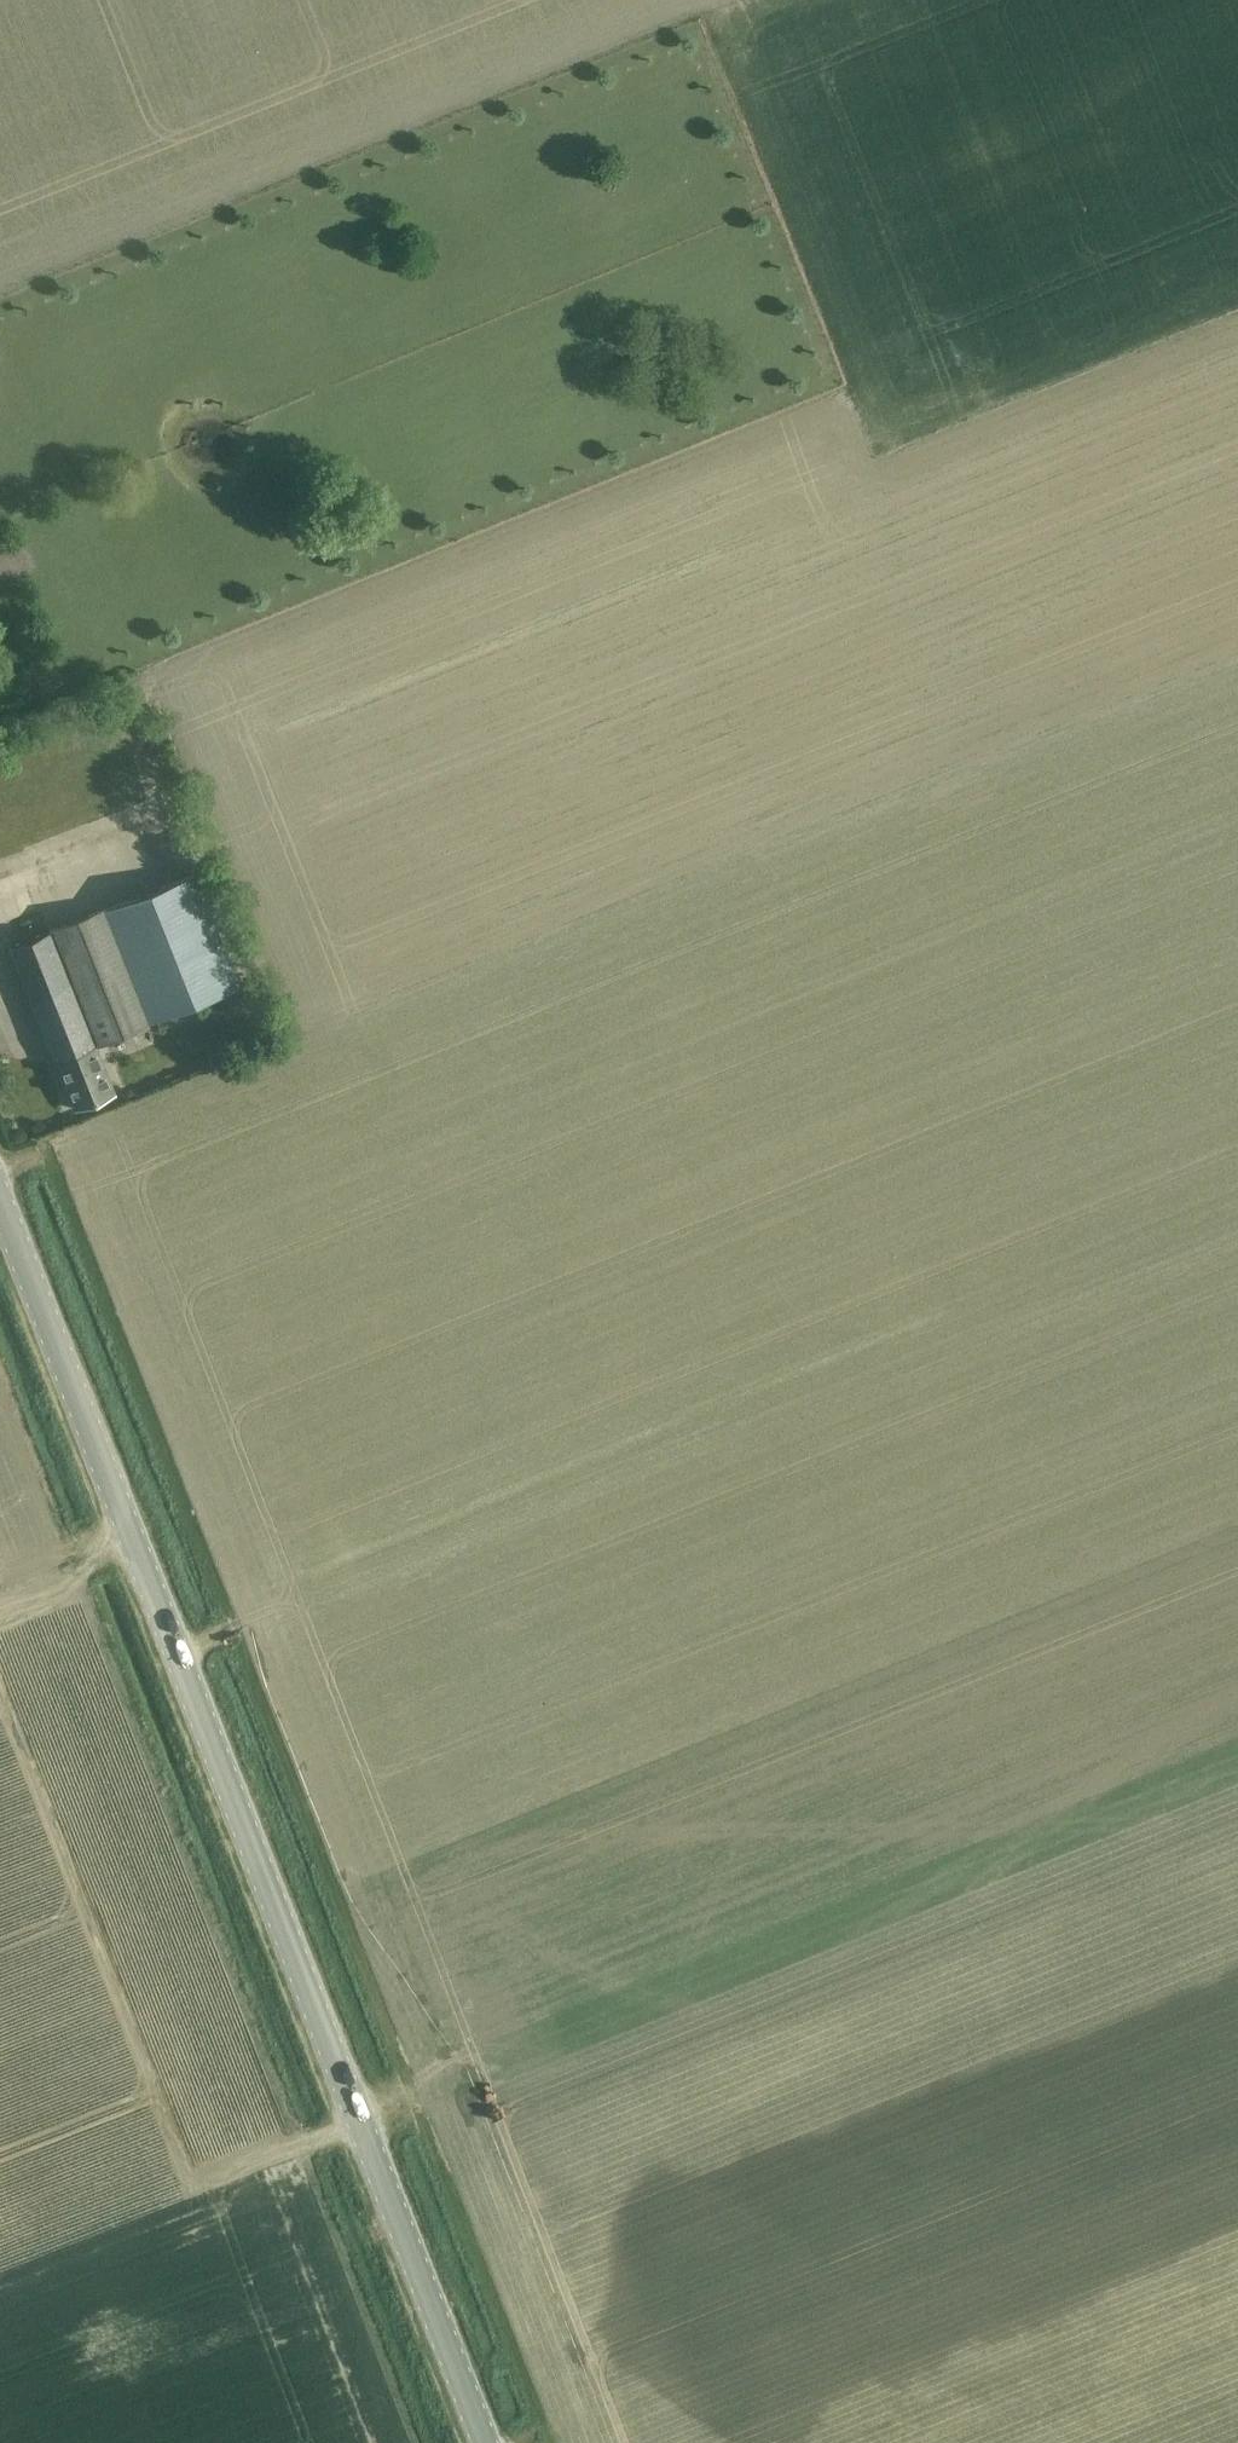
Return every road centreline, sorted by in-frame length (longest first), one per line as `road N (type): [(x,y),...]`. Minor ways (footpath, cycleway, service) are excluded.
road 1 (tertiary): [(485,2442),(0,1216)]

